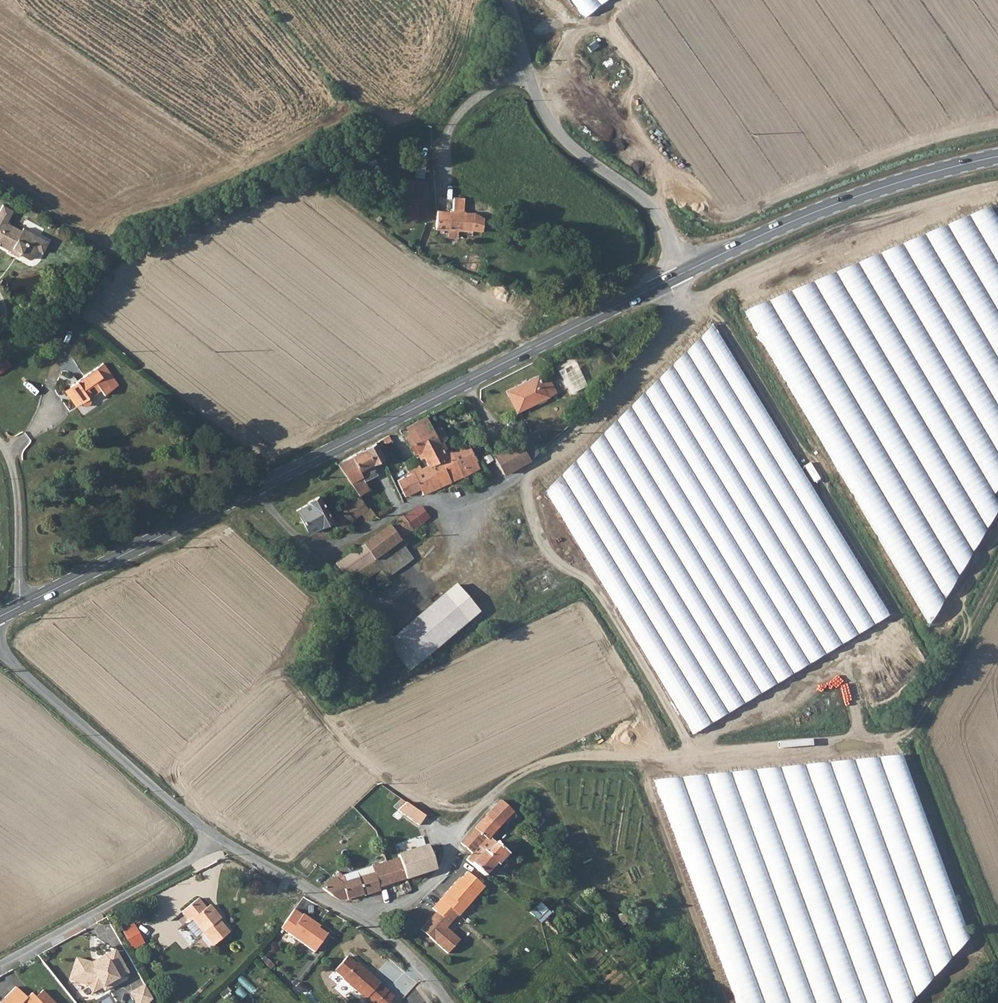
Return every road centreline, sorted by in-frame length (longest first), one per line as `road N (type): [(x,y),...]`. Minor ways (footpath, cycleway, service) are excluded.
road 1 (secondary): [(0,618),(677,276)]
road 2 (track): [(471,817),(530,760),(905,736),(997,566)]
road 3 (track): [(692,750),(586,580),(484,550),(475,503)]
road 4 (track): [(997,188),(696,302),(676,297)]
road 5 (secondary): [(677,276),(814,212),(997,158)]
road 6 (unclassified): [(677,276),(647,204),(579,156),(548,122),(503,0)]
road 7 (unclassified): [(446,1002),(397,947),(212,836)]
road 8 (unclassified): [(212,836),(0,652)]
road 9 (residential): [(0,964),(176,868),(212,836)]

